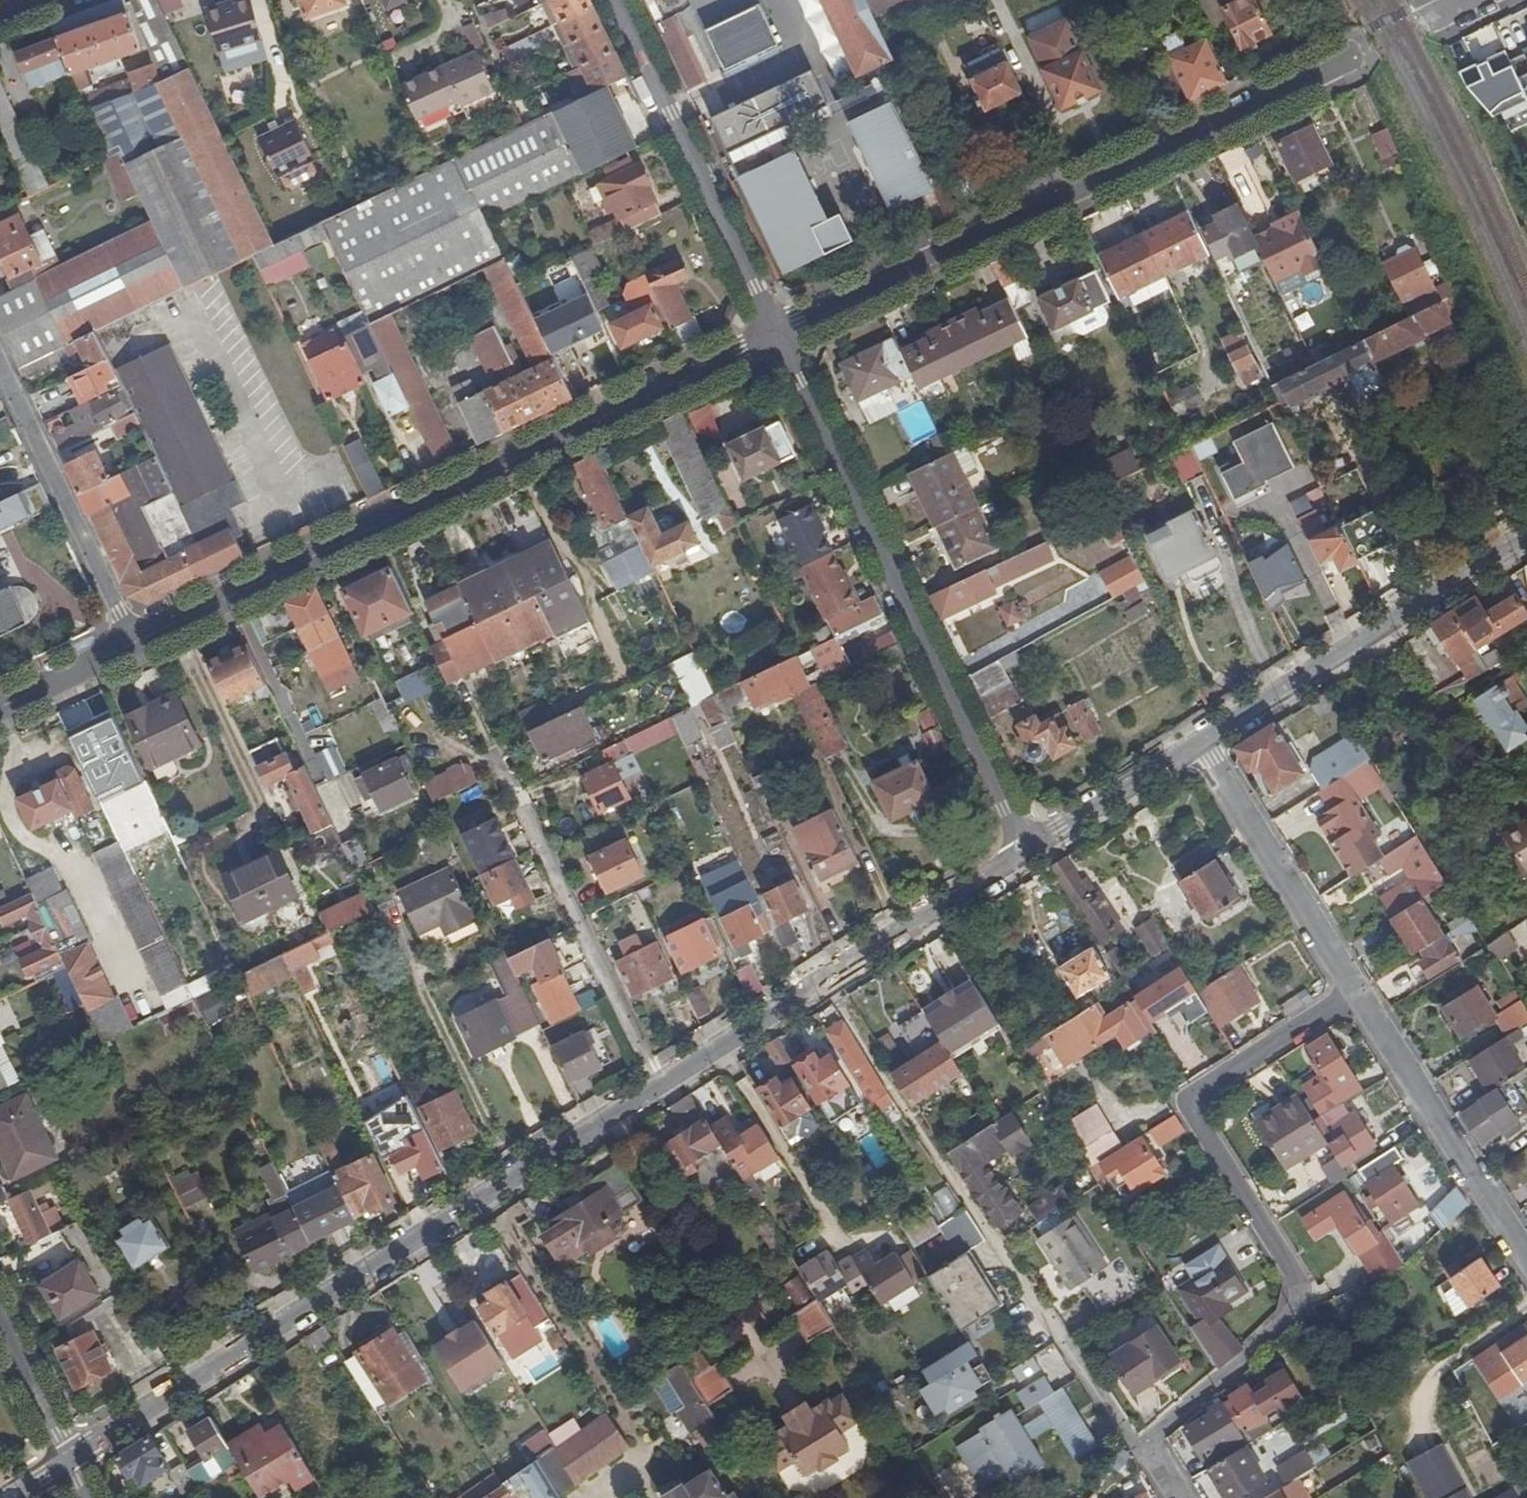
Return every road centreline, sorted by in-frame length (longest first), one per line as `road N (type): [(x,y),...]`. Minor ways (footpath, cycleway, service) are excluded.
road 1 (residential): [(134,640),(777,334)]
road 2 (residential): [(68,1458),(659,1084)]
road 3 (residential): [(777,334),(1352,59)]
road 4 (residential): [(1200,740),(1526,1257)]
road 5 (residential): [(1027,851),(777,334)]
road 6 (residential): [(659,1084),(1027,851)]
road 7 (residential): [(1200,740),(1526,538)]
road 8 (residential): [(617,0),(777,334)]
road 9 (residential): [(503,765),(659,1084)]
road 10 (residential): [(134,640),(0,361)]
road 11 (residential): [(1027,851),(1200,740)]
road 12 (residential): [(0,1318),(68,1458)]
road 13 (residential): [(0,705),(134,640)]

